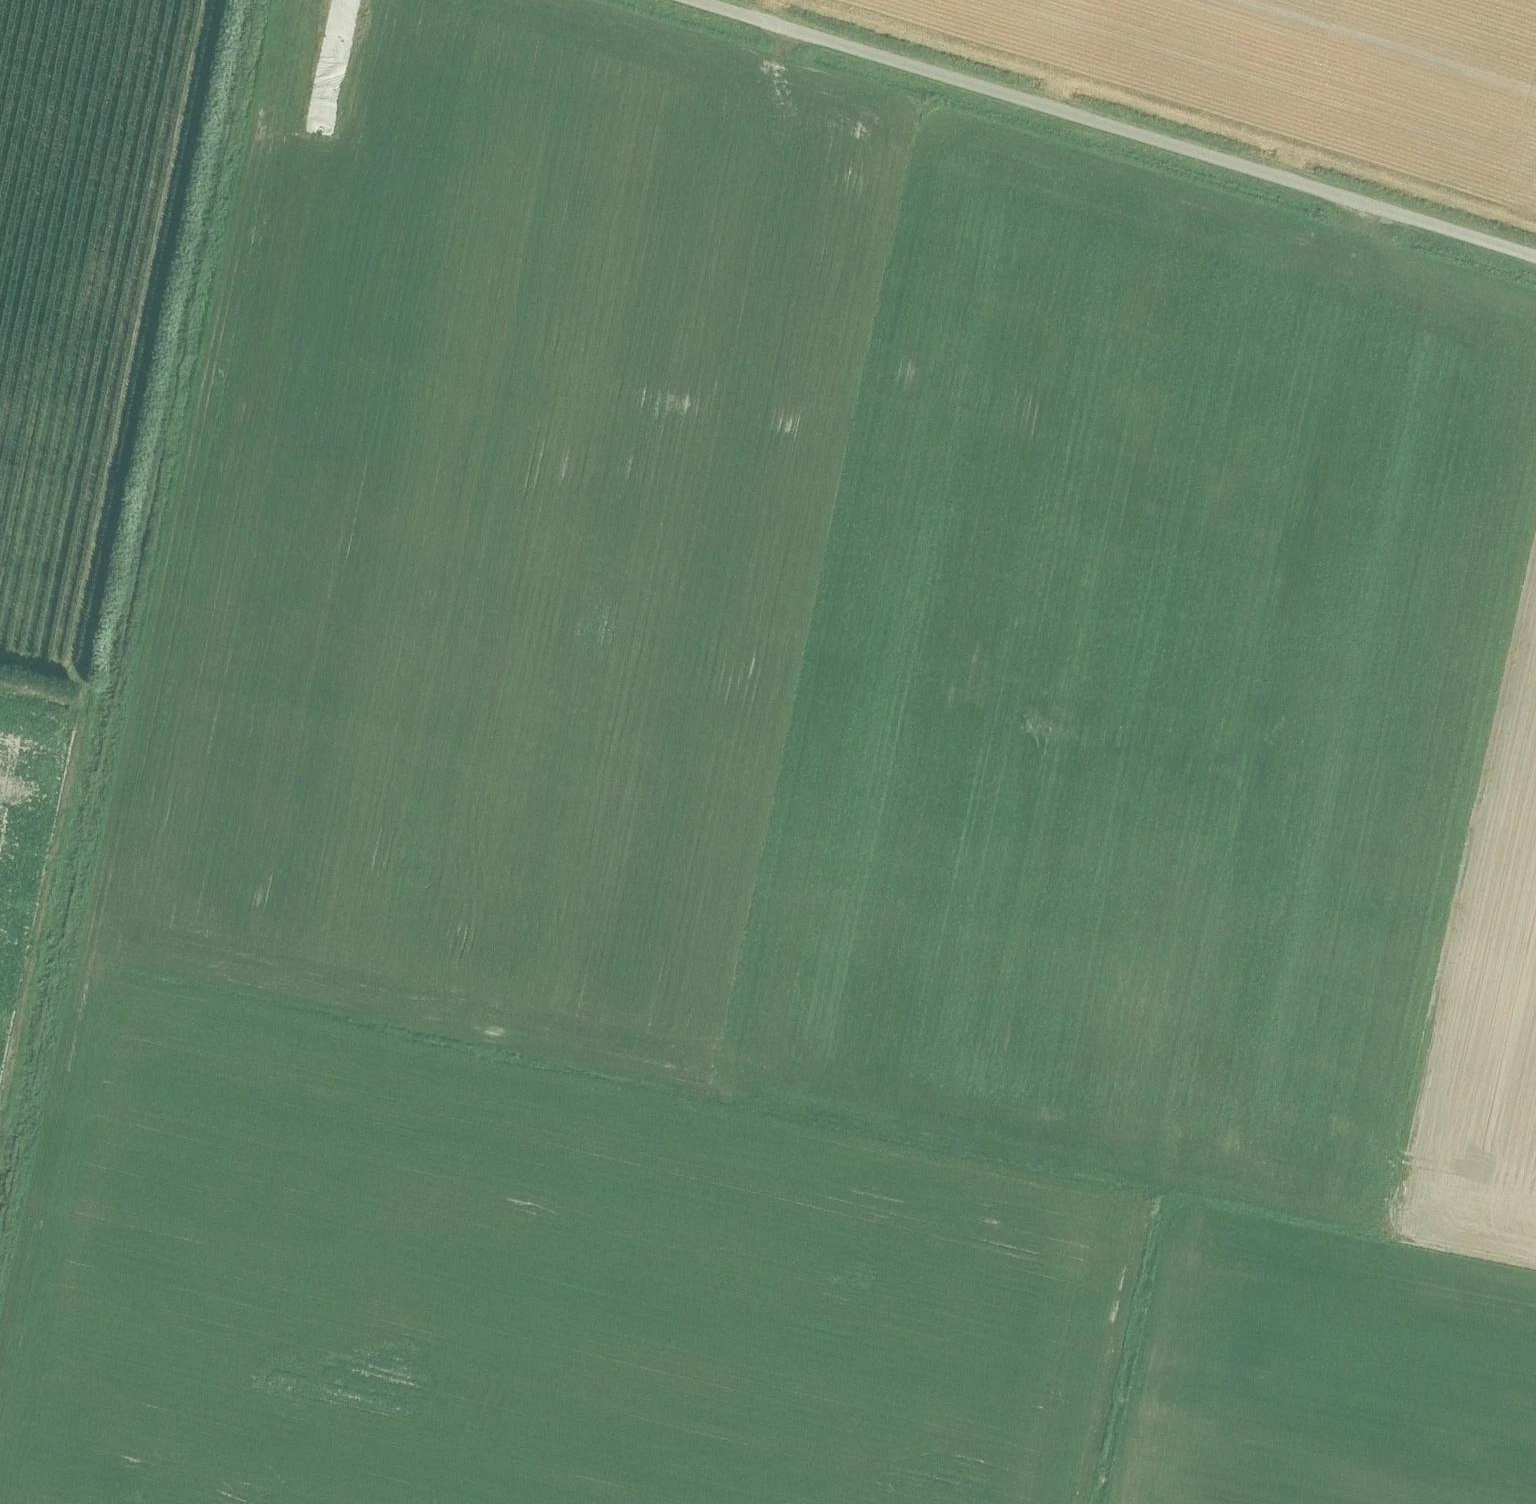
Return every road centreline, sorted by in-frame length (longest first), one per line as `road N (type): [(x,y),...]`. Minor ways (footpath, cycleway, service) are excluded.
road 1 (unclassified): [(1535,256),(694,0)]

